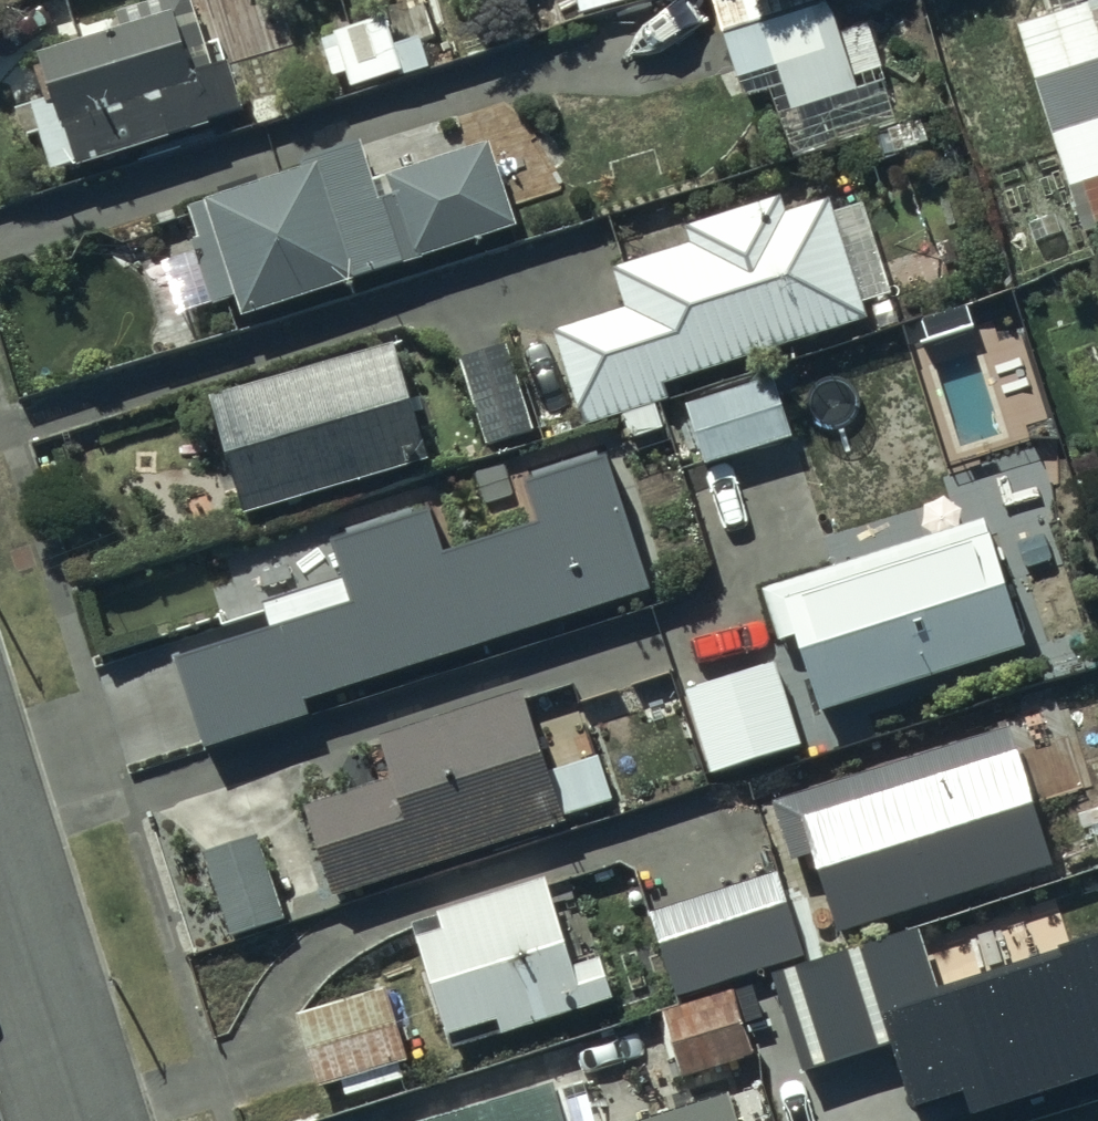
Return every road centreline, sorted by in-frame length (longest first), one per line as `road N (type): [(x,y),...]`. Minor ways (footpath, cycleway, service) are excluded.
road 1 (residential): [(0,877),(78,1120)]

